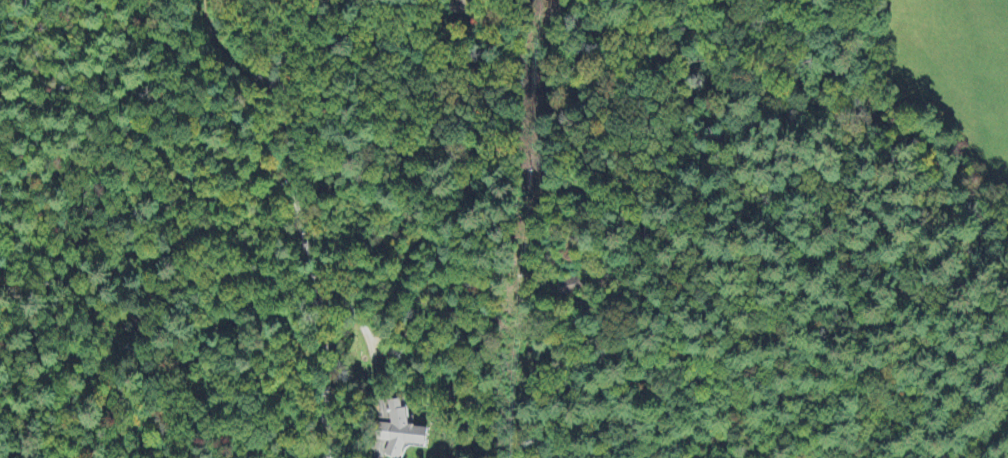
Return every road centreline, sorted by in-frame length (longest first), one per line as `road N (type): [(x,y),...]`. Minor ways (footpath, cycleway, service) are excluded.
road 1 (track): [(326,457),(277,0)]
road 2 (track): [(285,95),(243,74),(214,34),(208,0)]

